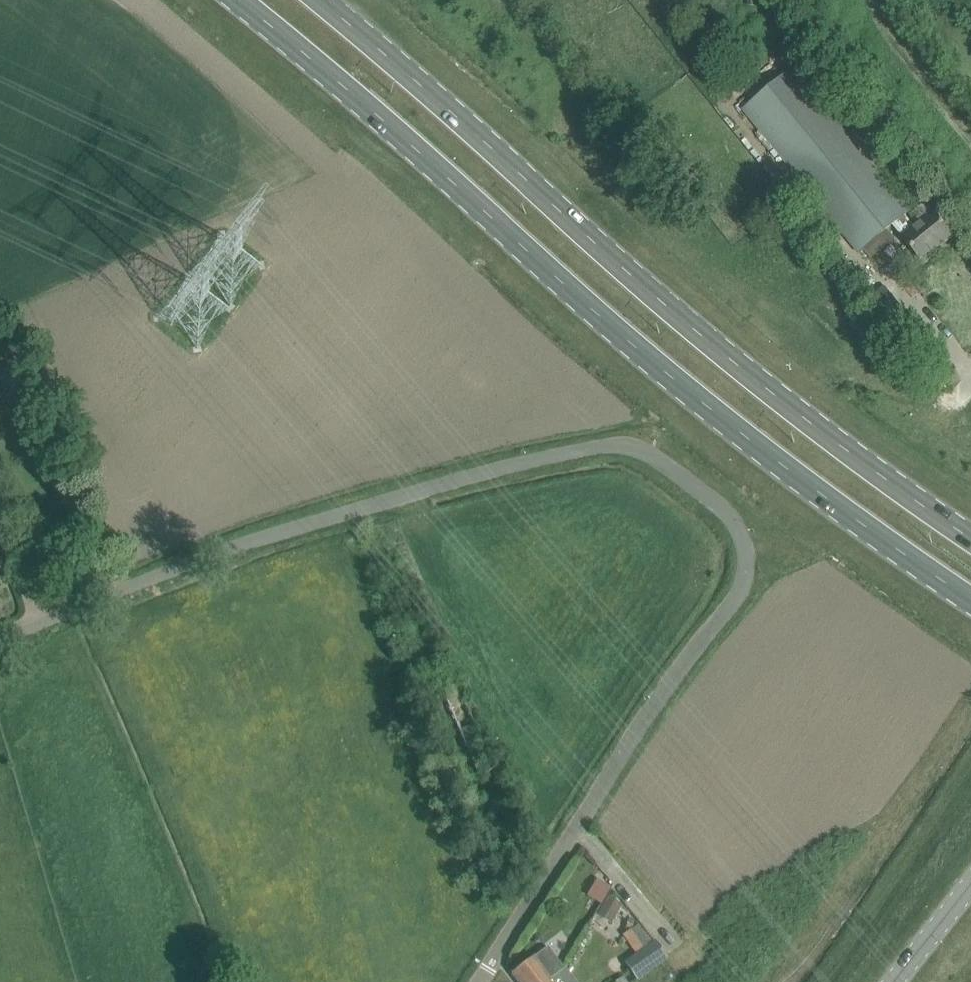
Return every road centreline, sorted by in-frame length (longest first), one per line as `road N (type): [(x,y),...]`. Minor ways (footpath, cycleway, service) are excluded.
road 1 (unclassified): [(0,645),(247,543),(598,446),(637,446),(732,516),(747,558),(736,598),(666,688),(481,981)]
road 2 (primary): [(239,0),(628,340),(773,458),(970,599)]
road 3 (primary): [(970,537),(671,313),(317,0)]
road 4 (unclassified): [(970,884),(892,981)]

